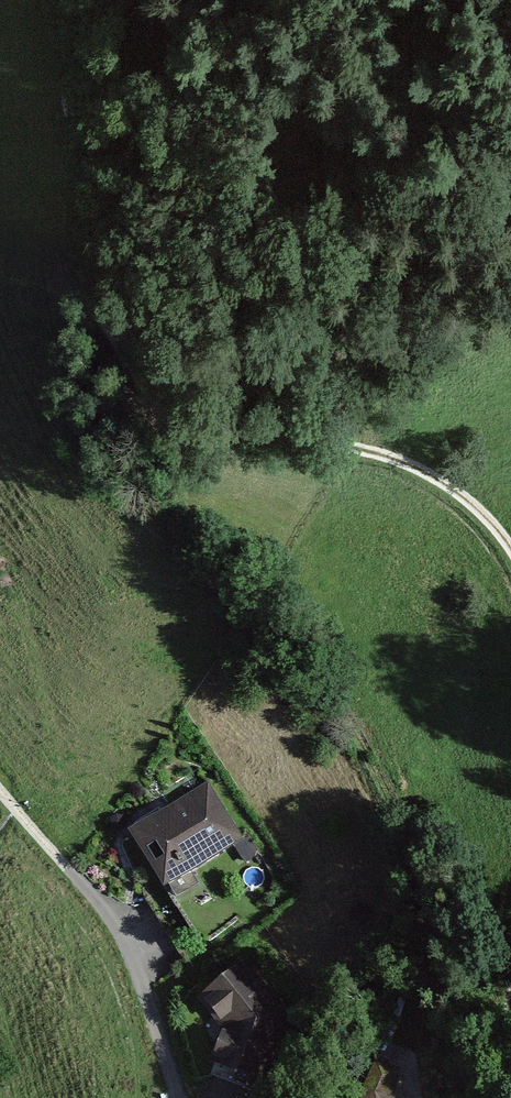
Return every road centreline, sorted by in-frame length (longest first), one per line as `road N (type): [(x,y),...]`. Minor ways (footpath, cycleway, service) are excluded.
road 1 (track): [(510,547),(461,494),(405,462),(207,432),(120,404)]
road 2 (track): [(54,0),(51,131),(75,270)]
road 3 (residential): [(119,922),(143,963),(179,1097)]
road 4 (track): [(0,792),(119,922)]
road 5 (track): [(75,270),(120,404)]

